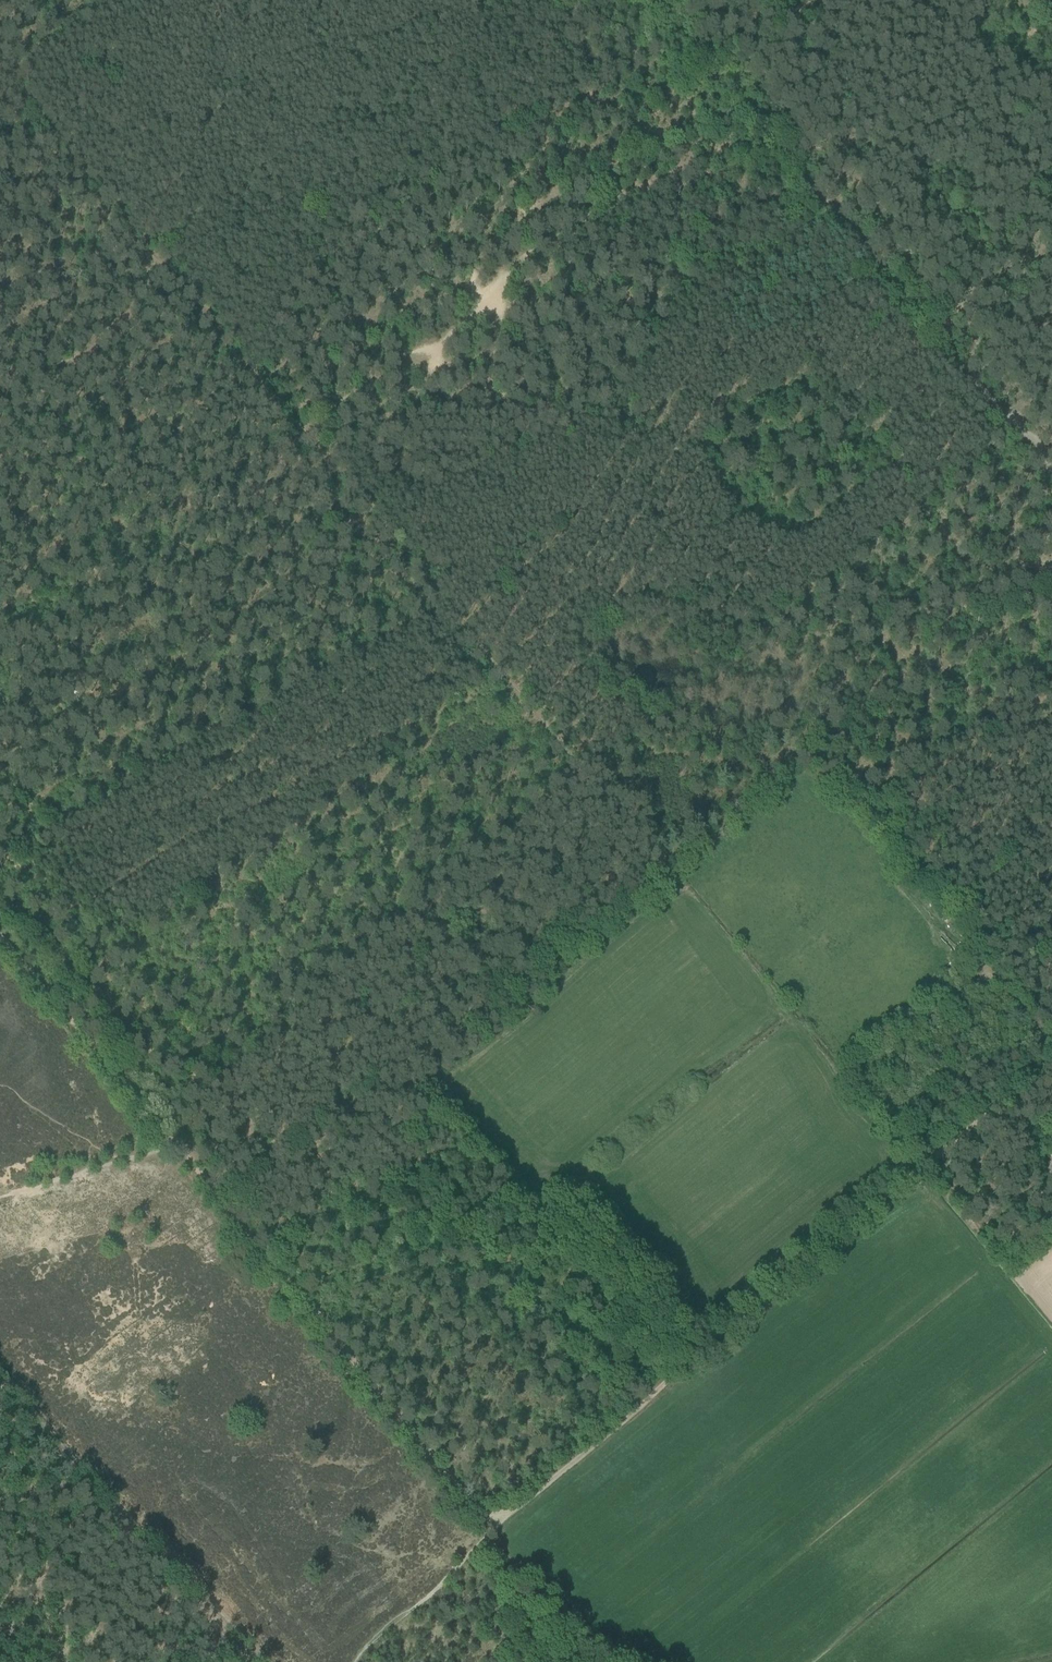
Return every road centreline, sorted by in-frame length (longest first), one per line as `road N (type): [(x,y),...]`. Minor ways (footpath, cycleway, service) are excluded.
road 1 (track): [(496,1523),(0,937)]
road 2 (track): [(1051,1059),(496,1523)]
road 3 (track): [(749,108),(1019,432)]
road 4 (track): [(265,1661),(0,1380)]
road 5 (track): [(496,1523),(351,1661)]

